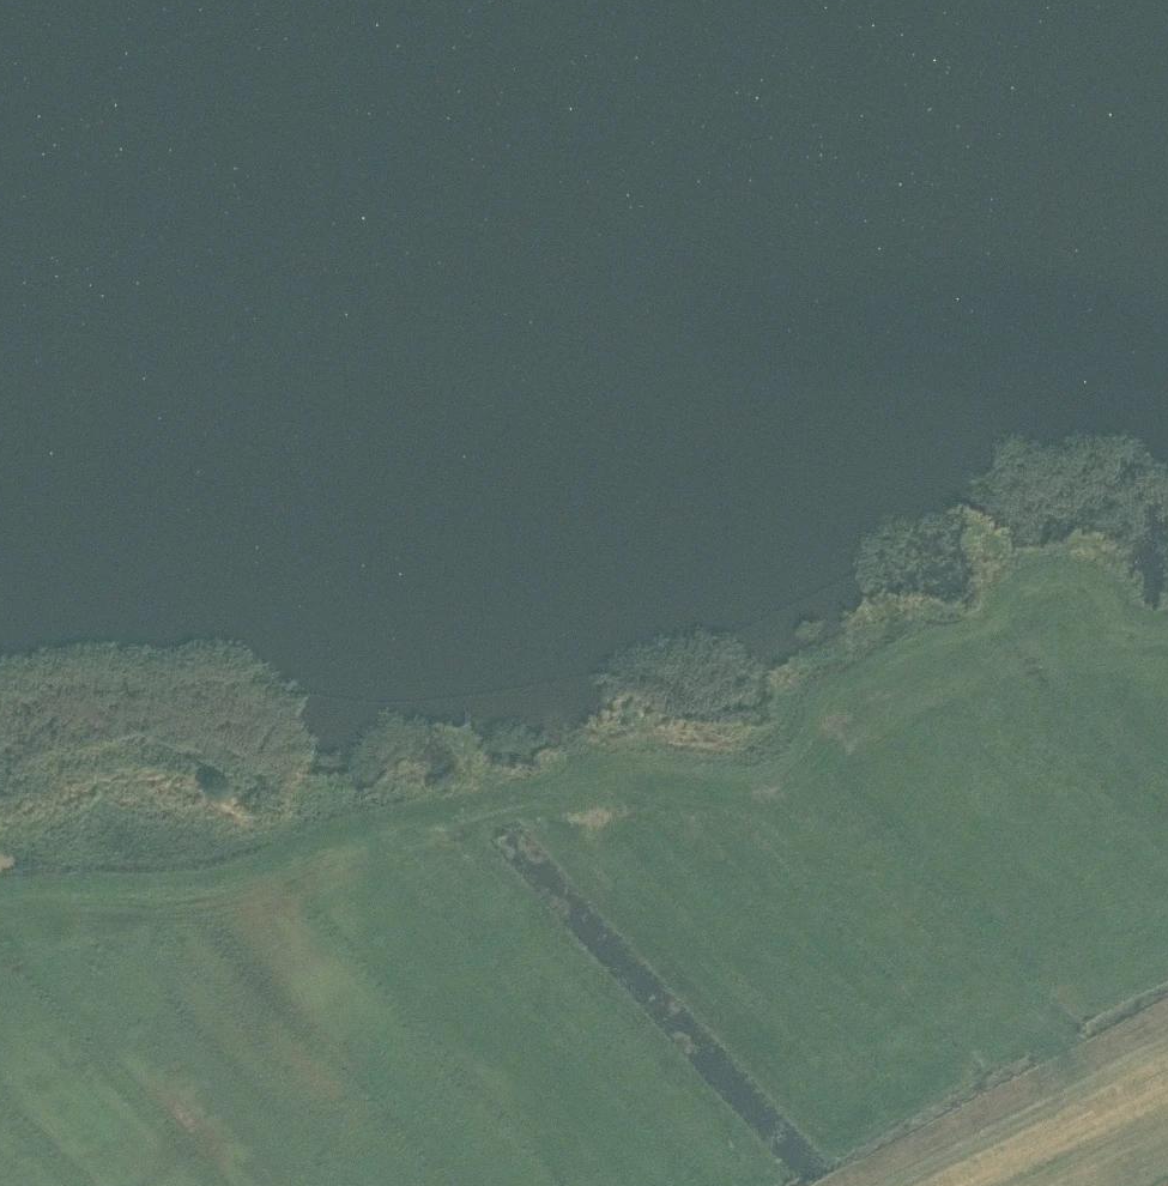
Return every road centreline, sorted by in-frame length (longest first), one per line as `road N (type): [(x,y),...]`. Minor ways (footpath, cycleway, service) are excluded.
road 1 (track): [(902,1185),(1167,1050)]

